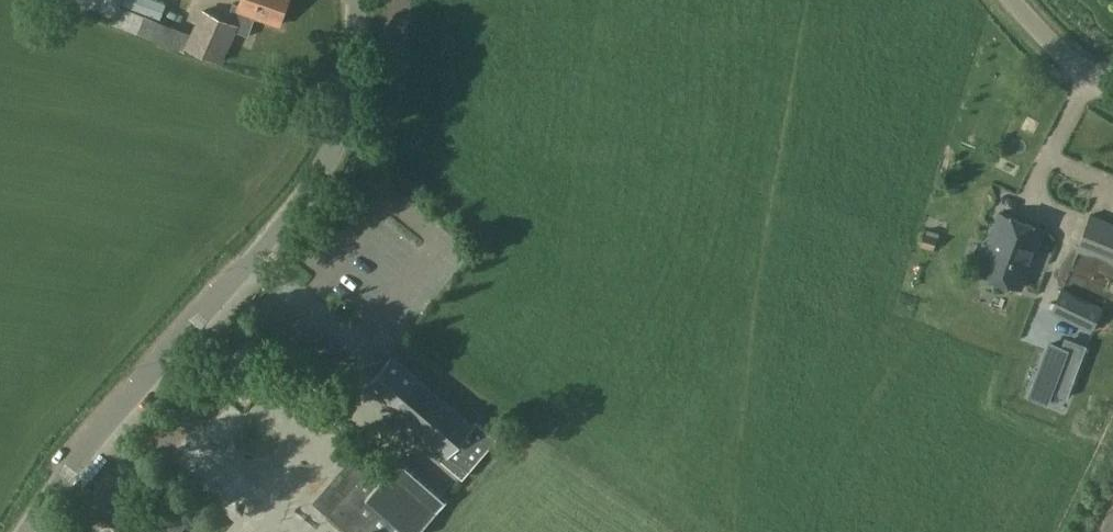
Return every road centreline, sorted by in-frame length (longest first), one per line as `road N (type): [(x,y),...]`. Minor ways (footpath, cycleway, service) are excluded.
road 1 (unclassified): [(23,531),(305,201),(345,115),(358,51),(356,0)]
road 2 (unclassified): [(1112,116),(995,0)]

